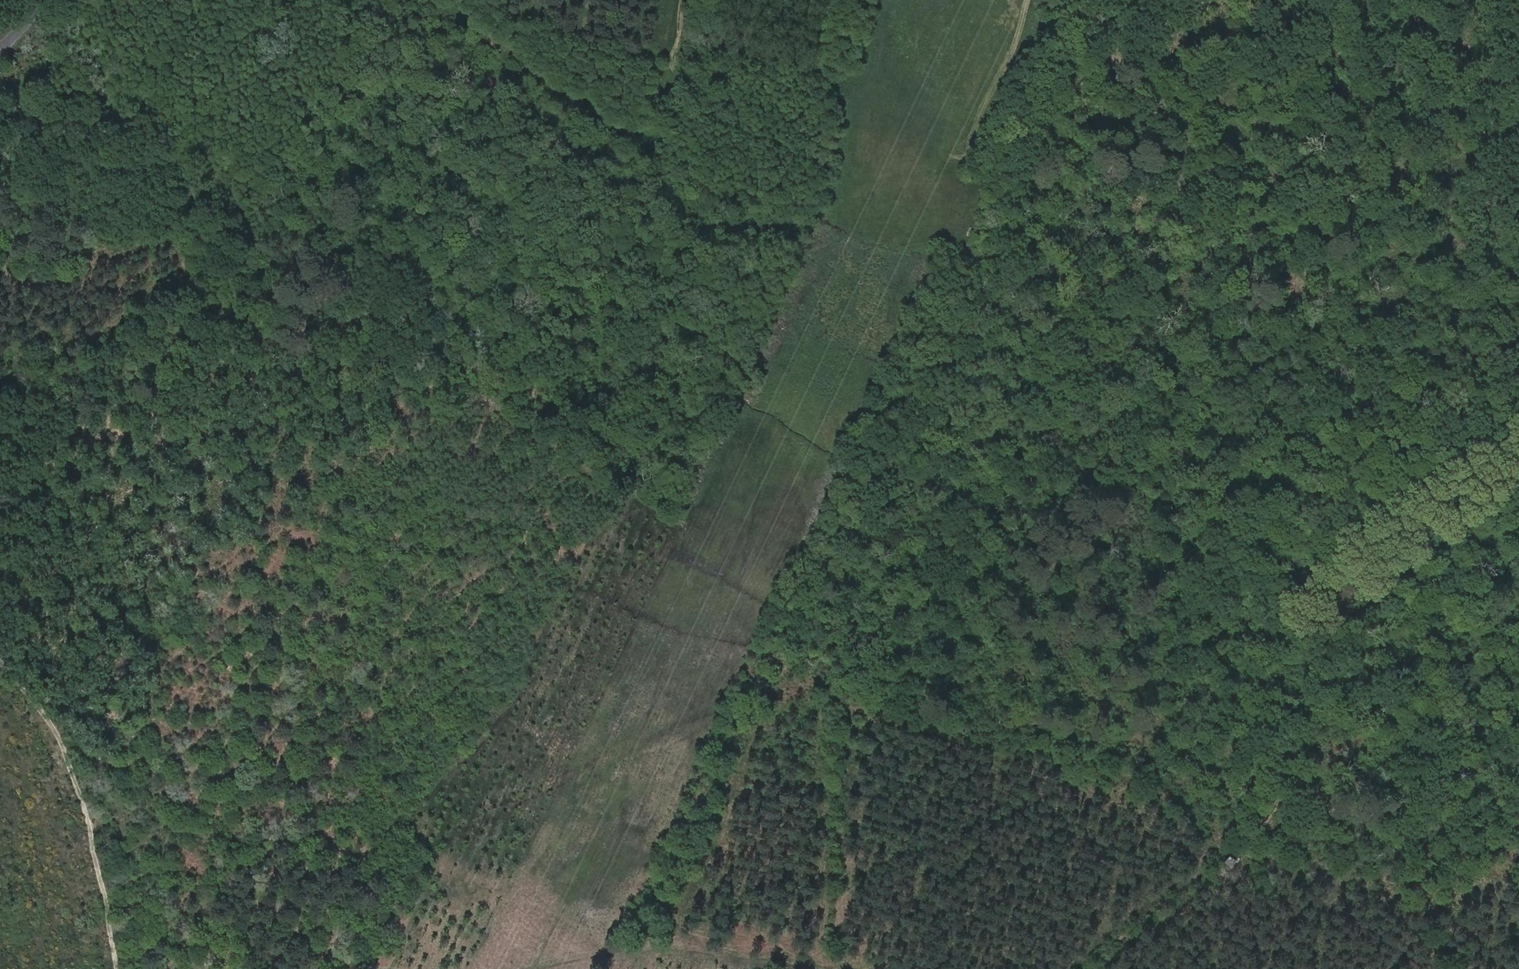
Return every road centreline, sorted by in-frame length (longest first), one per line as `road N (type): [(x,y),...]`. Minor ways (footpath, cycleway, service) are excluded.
road 1 (track): [(115,968),(63,744),(0,673)]

